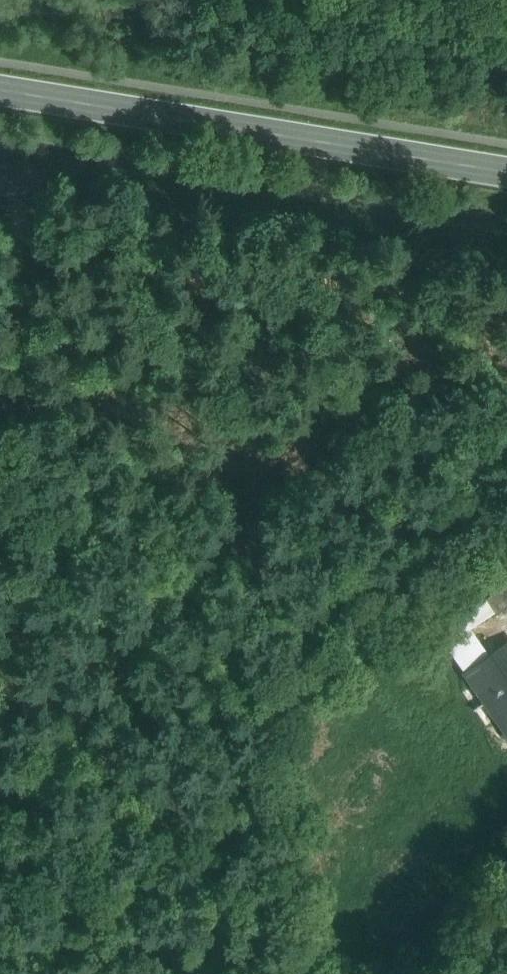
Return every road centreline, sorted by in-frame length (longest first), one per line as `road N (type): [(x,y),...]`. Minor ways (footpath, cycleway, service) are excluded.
road 1 (secondary): [(506,172),(0,90)]

